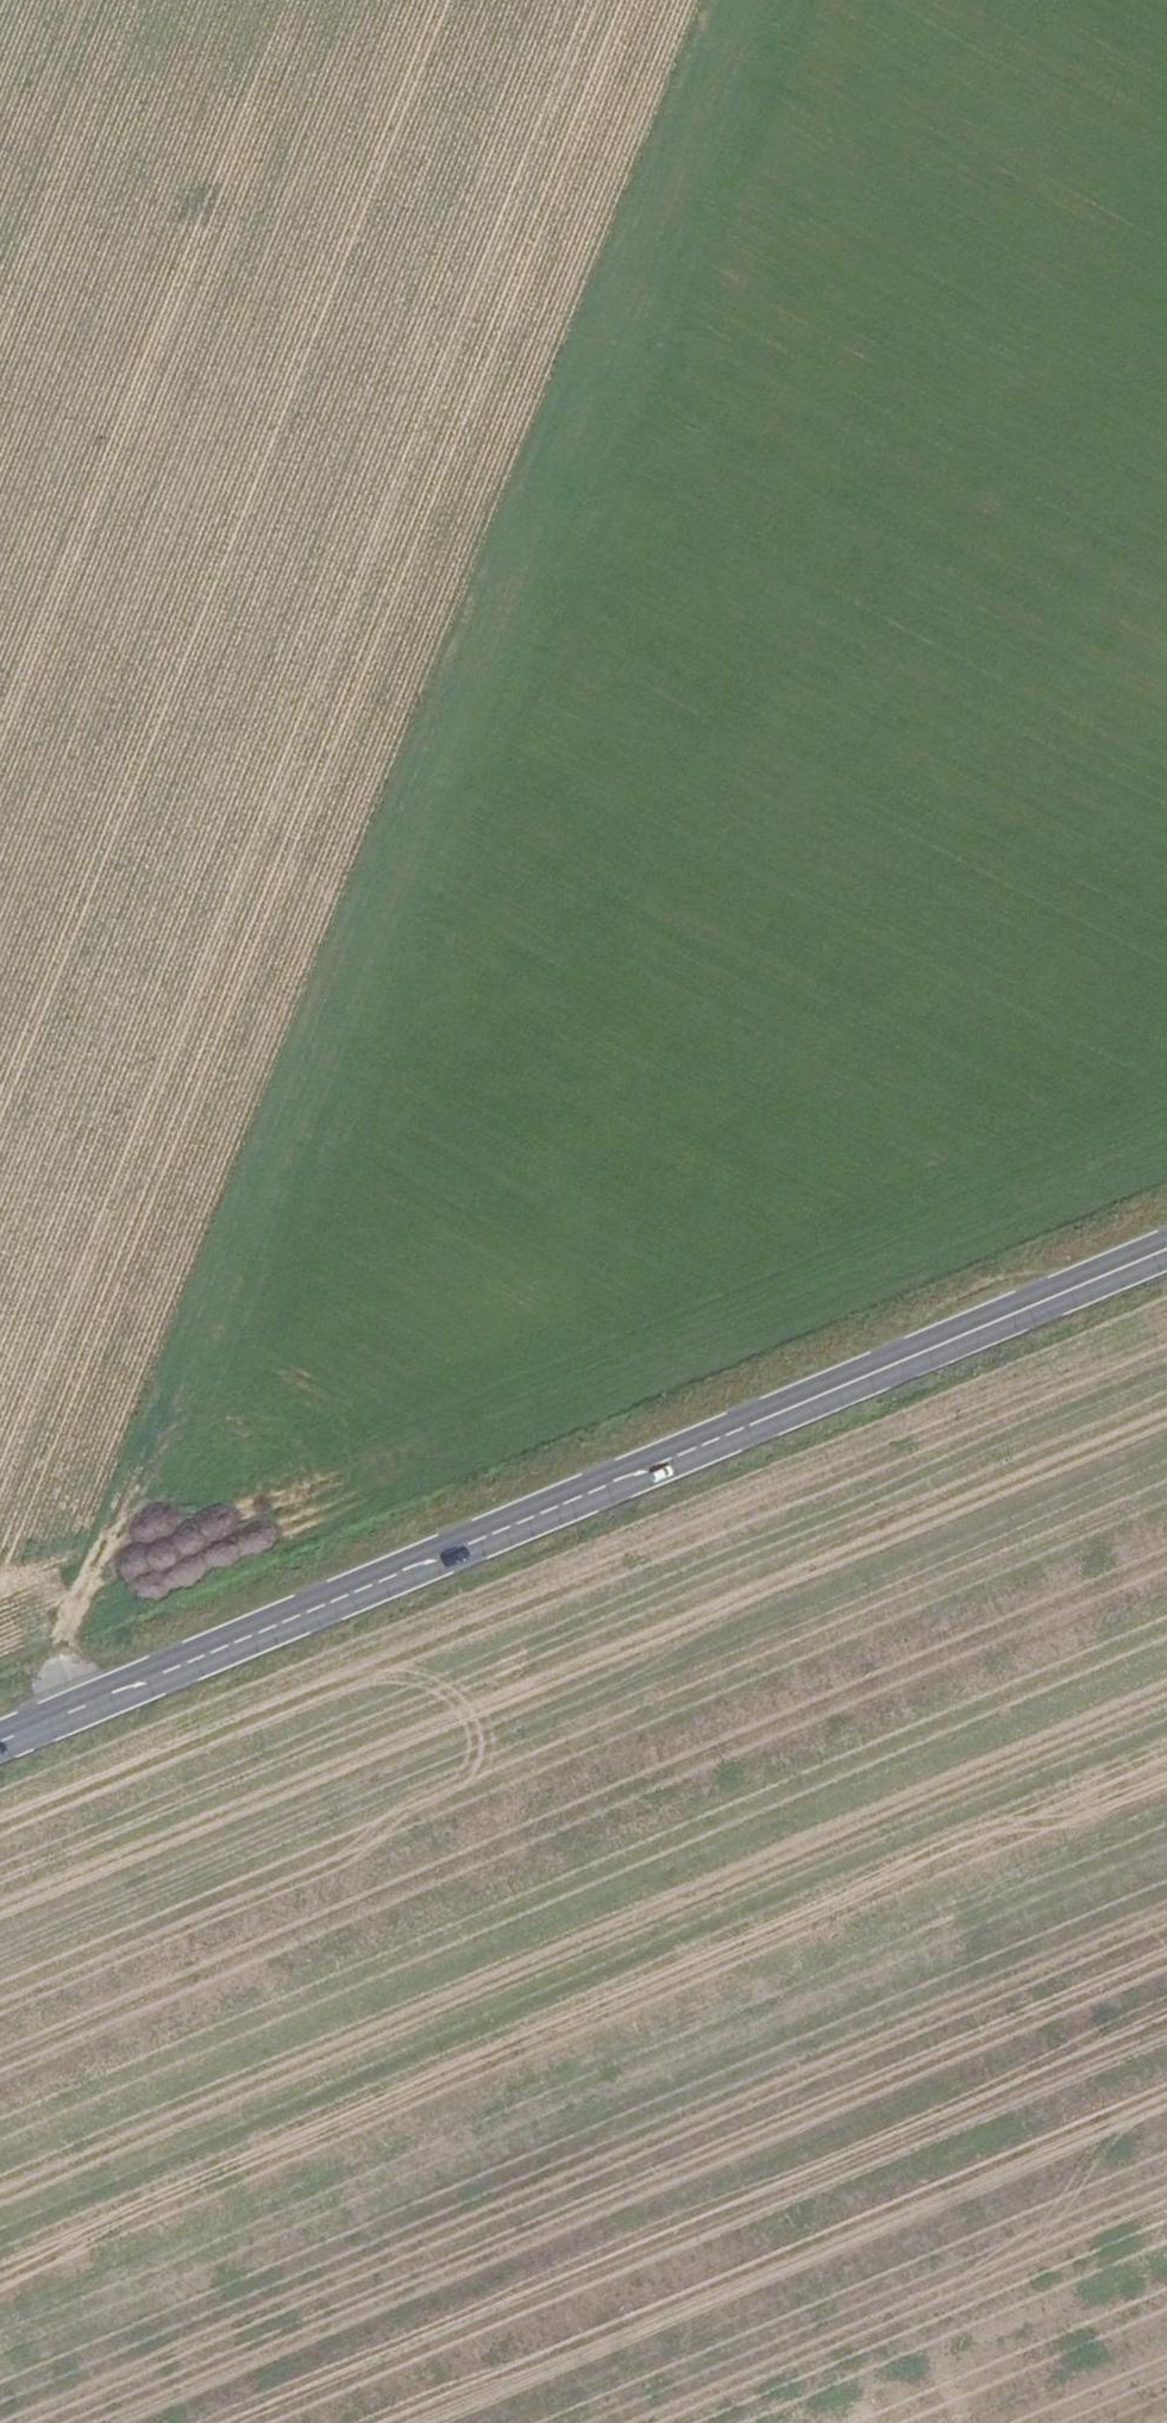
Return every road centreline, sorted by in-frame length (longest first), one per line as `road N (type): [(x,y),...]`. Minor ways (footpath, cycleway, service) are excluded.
road 1 (primary): [(0,1743),(1166,1251)]

